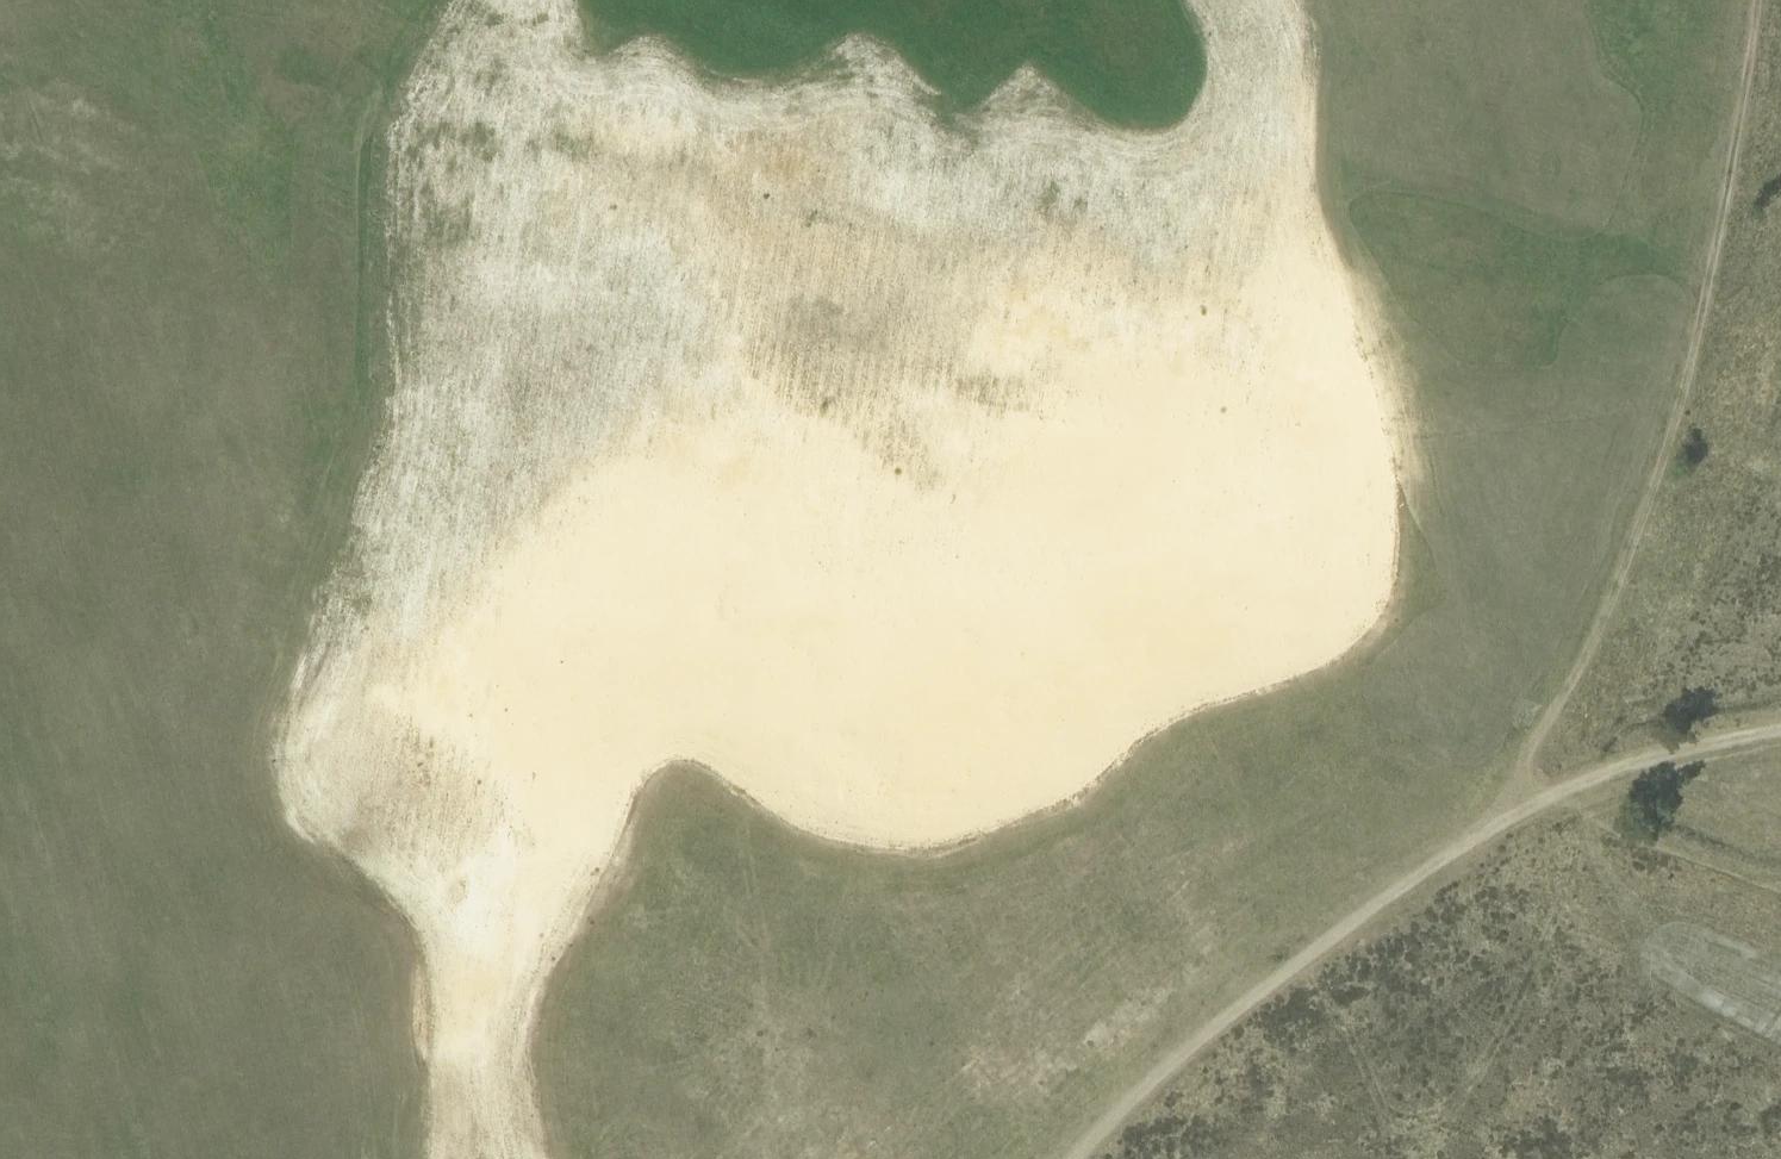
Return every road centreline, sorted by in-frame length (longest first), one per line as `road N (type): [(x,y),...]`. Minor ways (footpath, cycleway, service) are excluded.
road 1 (track): [(1537,804),(1523,778),(1527,751),(1599,624),(1685,388),(1762,0)]
road 2 (track): [(1071,1158),(1145,1081),(1393,892),(1537,804),(1780,731)]

